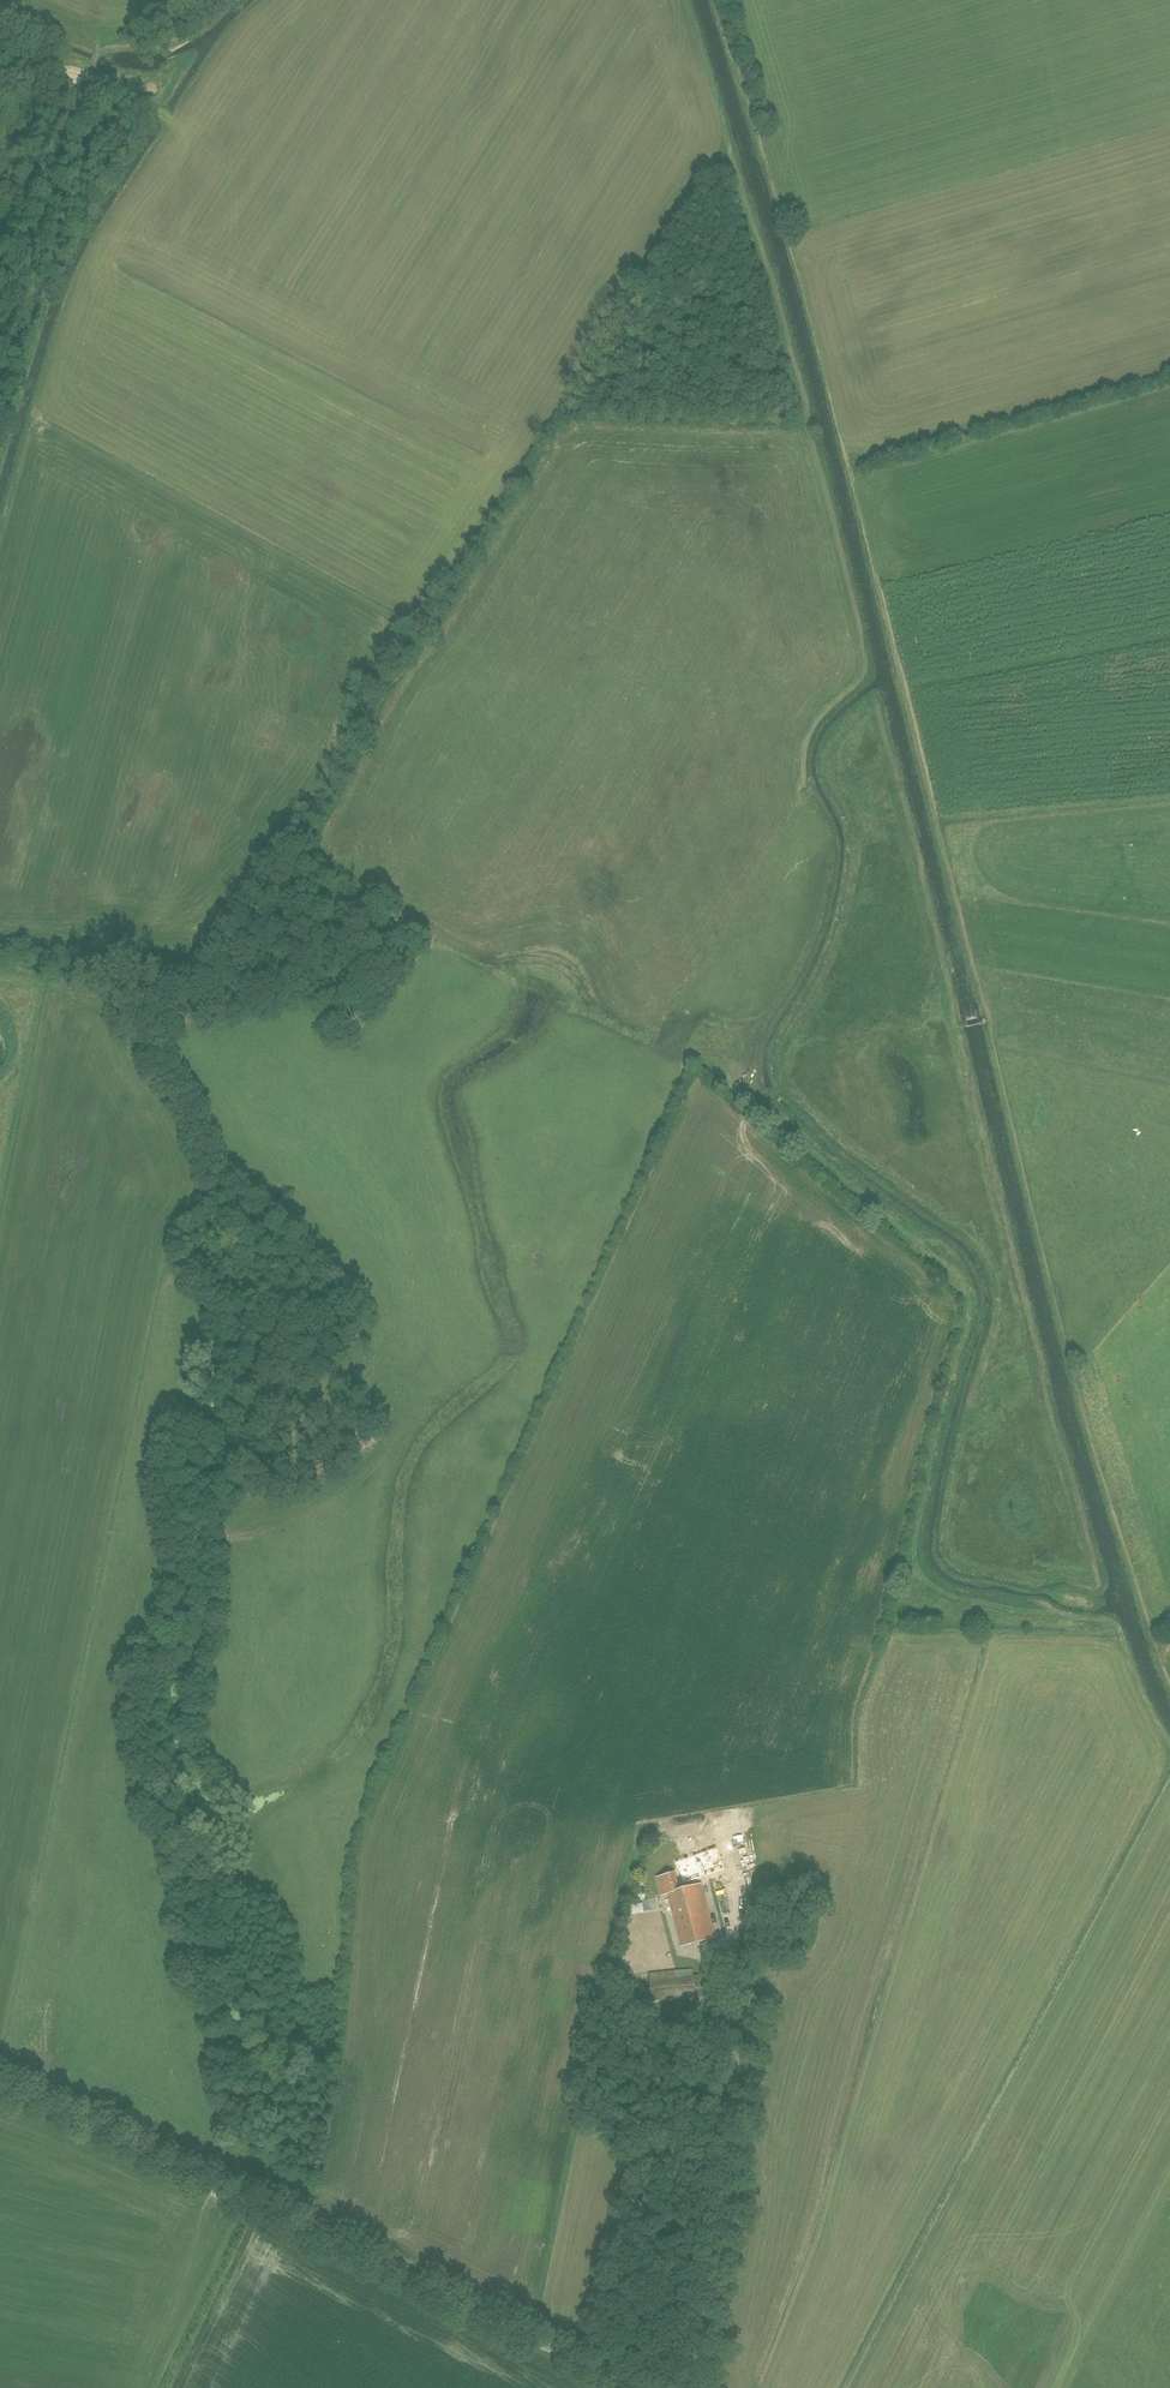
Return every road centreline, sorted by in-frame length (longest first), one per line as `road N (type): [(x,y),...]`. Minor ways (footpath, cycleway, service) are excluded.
road 1 (unclassified): [(633,2387),(102,2128),(0,2088)]

